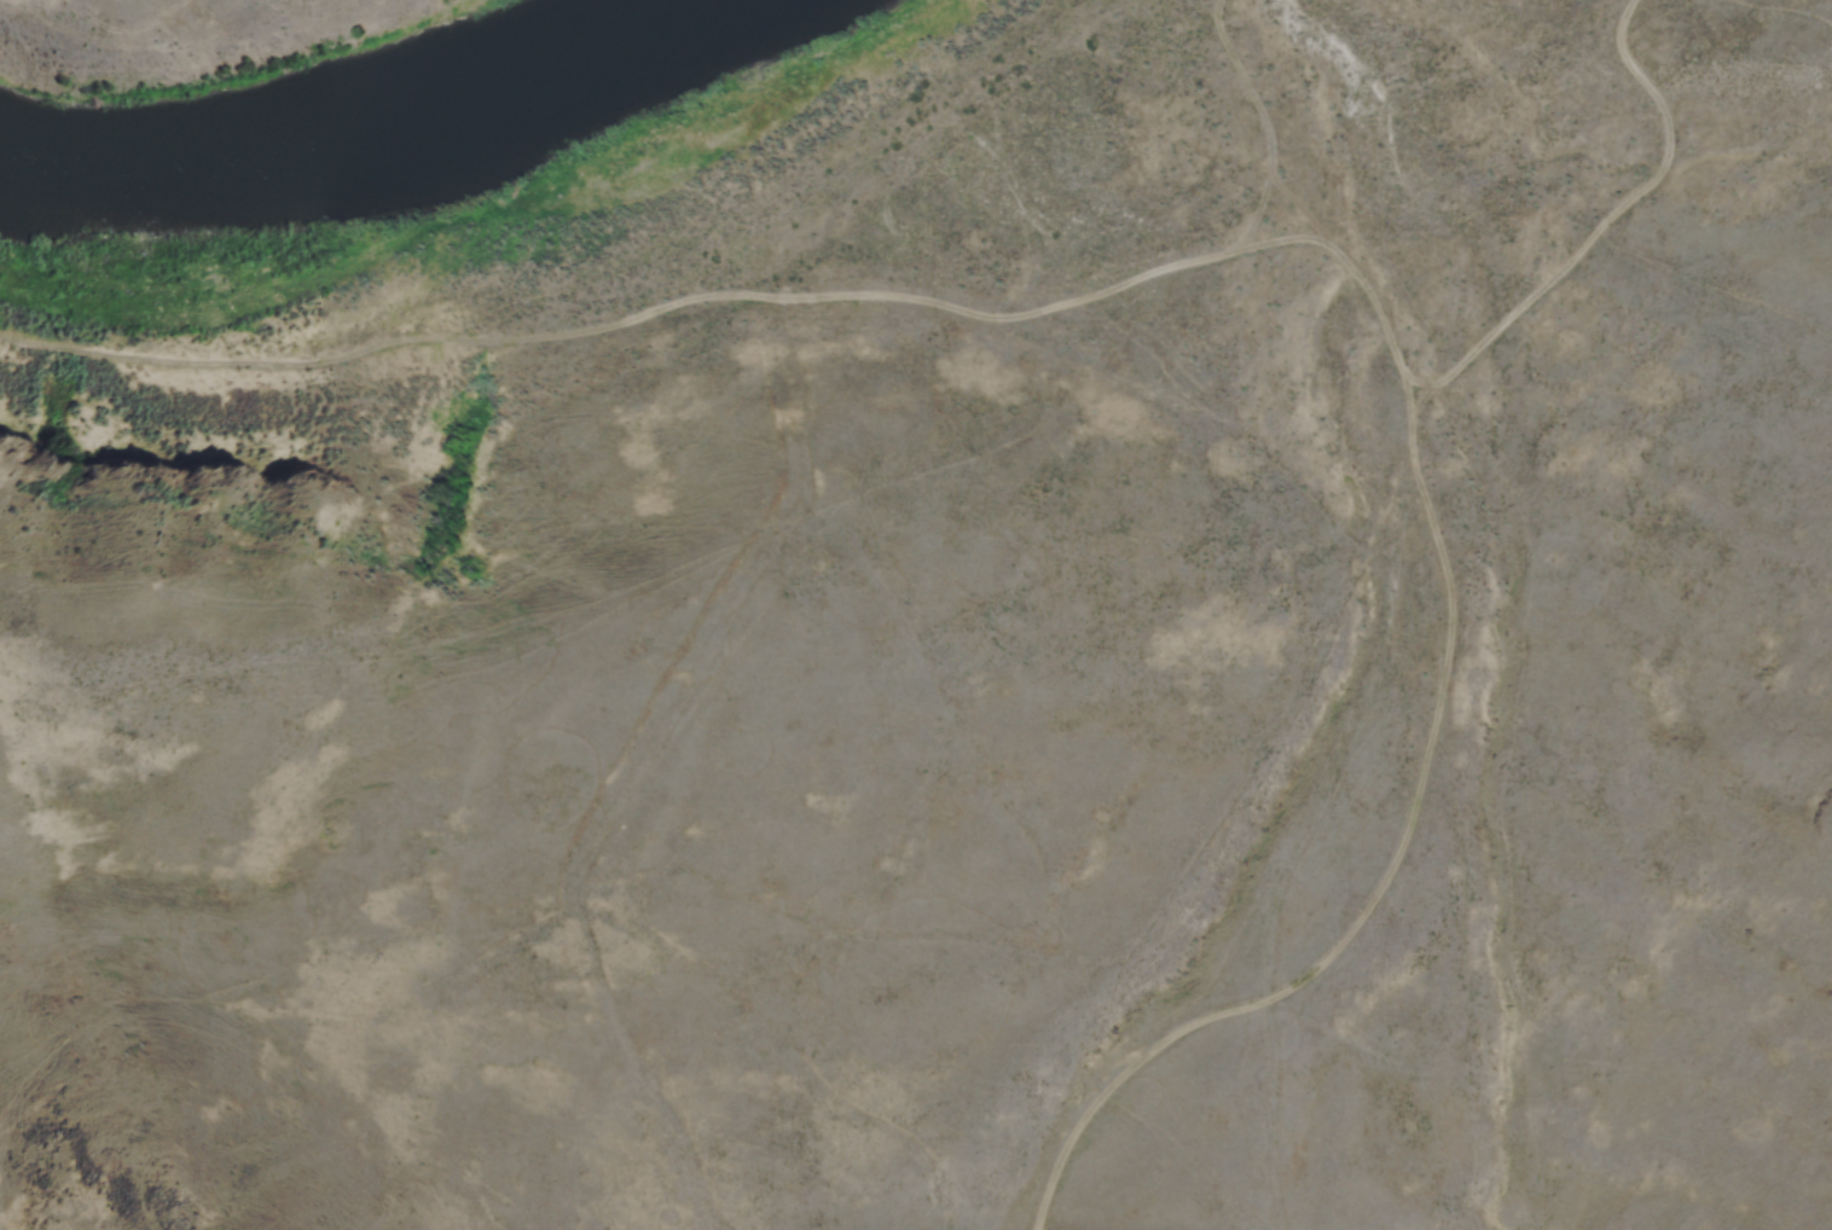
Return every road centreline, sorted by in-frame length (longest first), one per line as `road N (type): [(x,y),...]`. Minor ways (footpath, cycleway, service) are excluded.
road 1 (residential): [(1631,0),(1618,21),(1617,48),(1659,109),(1668,134),(1664,170),(1438,382),(1399,375),(1381,315),(1353,272),(1322,243),(1292,237),(1003,317),(886,292),(731,294),(682,298),(604,327),(520,341),(405,337),(307,365),(131,356),(0,339)]

